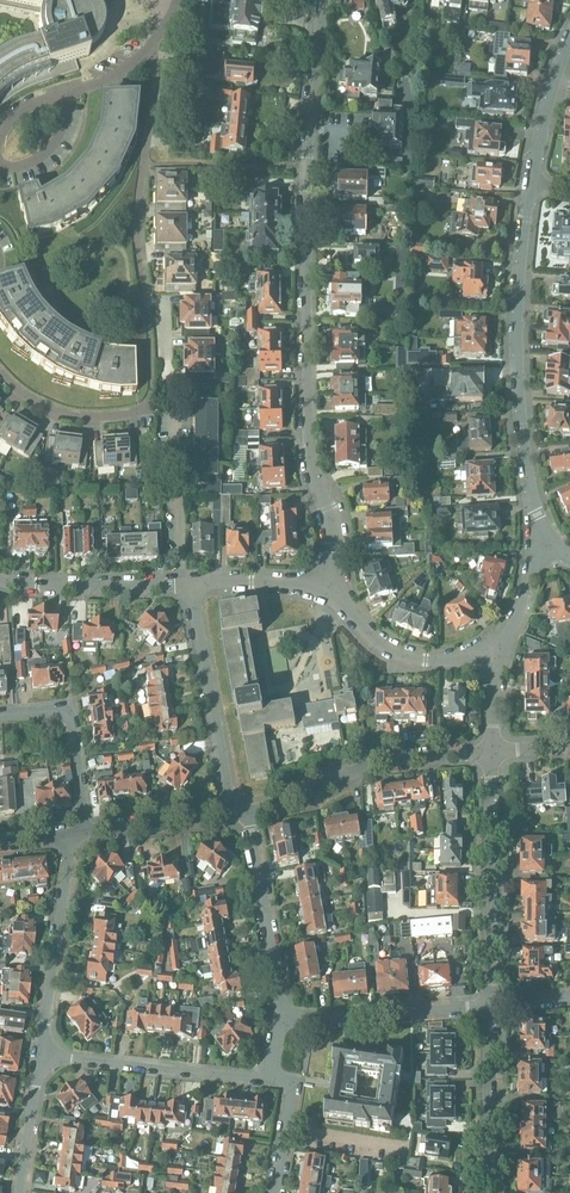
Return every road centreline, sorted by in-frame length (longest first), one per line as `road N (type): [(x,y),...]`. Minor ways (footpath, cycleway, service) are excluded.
road 1 (residential): [(321,589),(333,535),(304,433),(302,387),(317,0)]
road 2 (residential): [(543,532),(519,426),(516,360),(531,184)]
road 3 (residential): [(486,1007),(493,750)]
road 4 (residential): [(247,812),(372,764),(493,750)]
road 5 (residential): [(154,43),(139,211),(143,292)]
road 6 (residential): [(274,1082),(39,1061)]
road 7 (residential): [(232,813),(189,583)]
road 8 (residential): [(39,1061),(73,834)]
road 9 (residential): [(281,1021),(247,812)]
road 10 (residential): [(281,1021),(486,1007)]
road 11 (residential): [(321,589),(399,653),(426,661),(493,653)]
road 12 (residential): [(189,583),(37,587),(0,579)]
road 13 (residential): [(488,1192),(486,1007)]
road 14 (residential): [(154,415),(93,420),(58,413),(25,398),(0,369)]
road 15 (residential): [(531,184),(569,39)]
road 16 (residential): [(85,832),(232,813)]
road 17 (residential): [(321,589),(189,583)]
road 18 (residential): [(22,1192),(39,1061)]
road 19 (residential): [(493,653),(526,592),(543,532)]
road 20 (residential): [(277,1192),(296,1087),(274,1082)]
road 21 (residential): [(85,832),(75,727),(64,710)]

